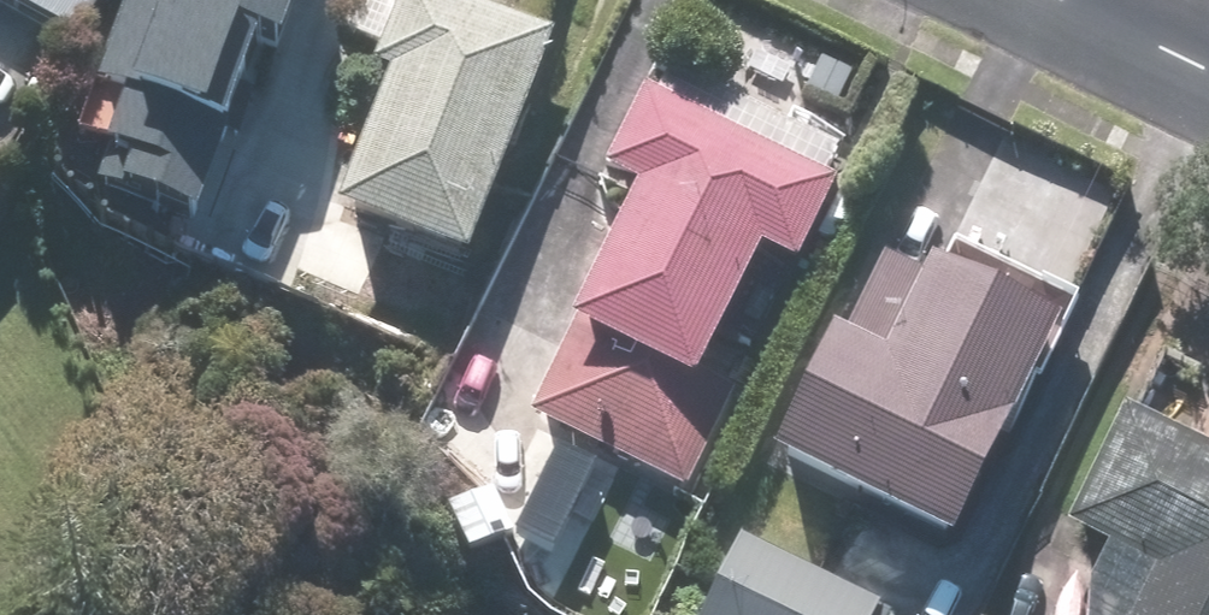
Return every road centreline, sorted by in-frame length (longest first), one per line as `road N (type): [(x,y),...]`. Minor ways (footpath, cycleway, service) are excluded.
road 1 (residential): [(1038,0),(1208,82)]

